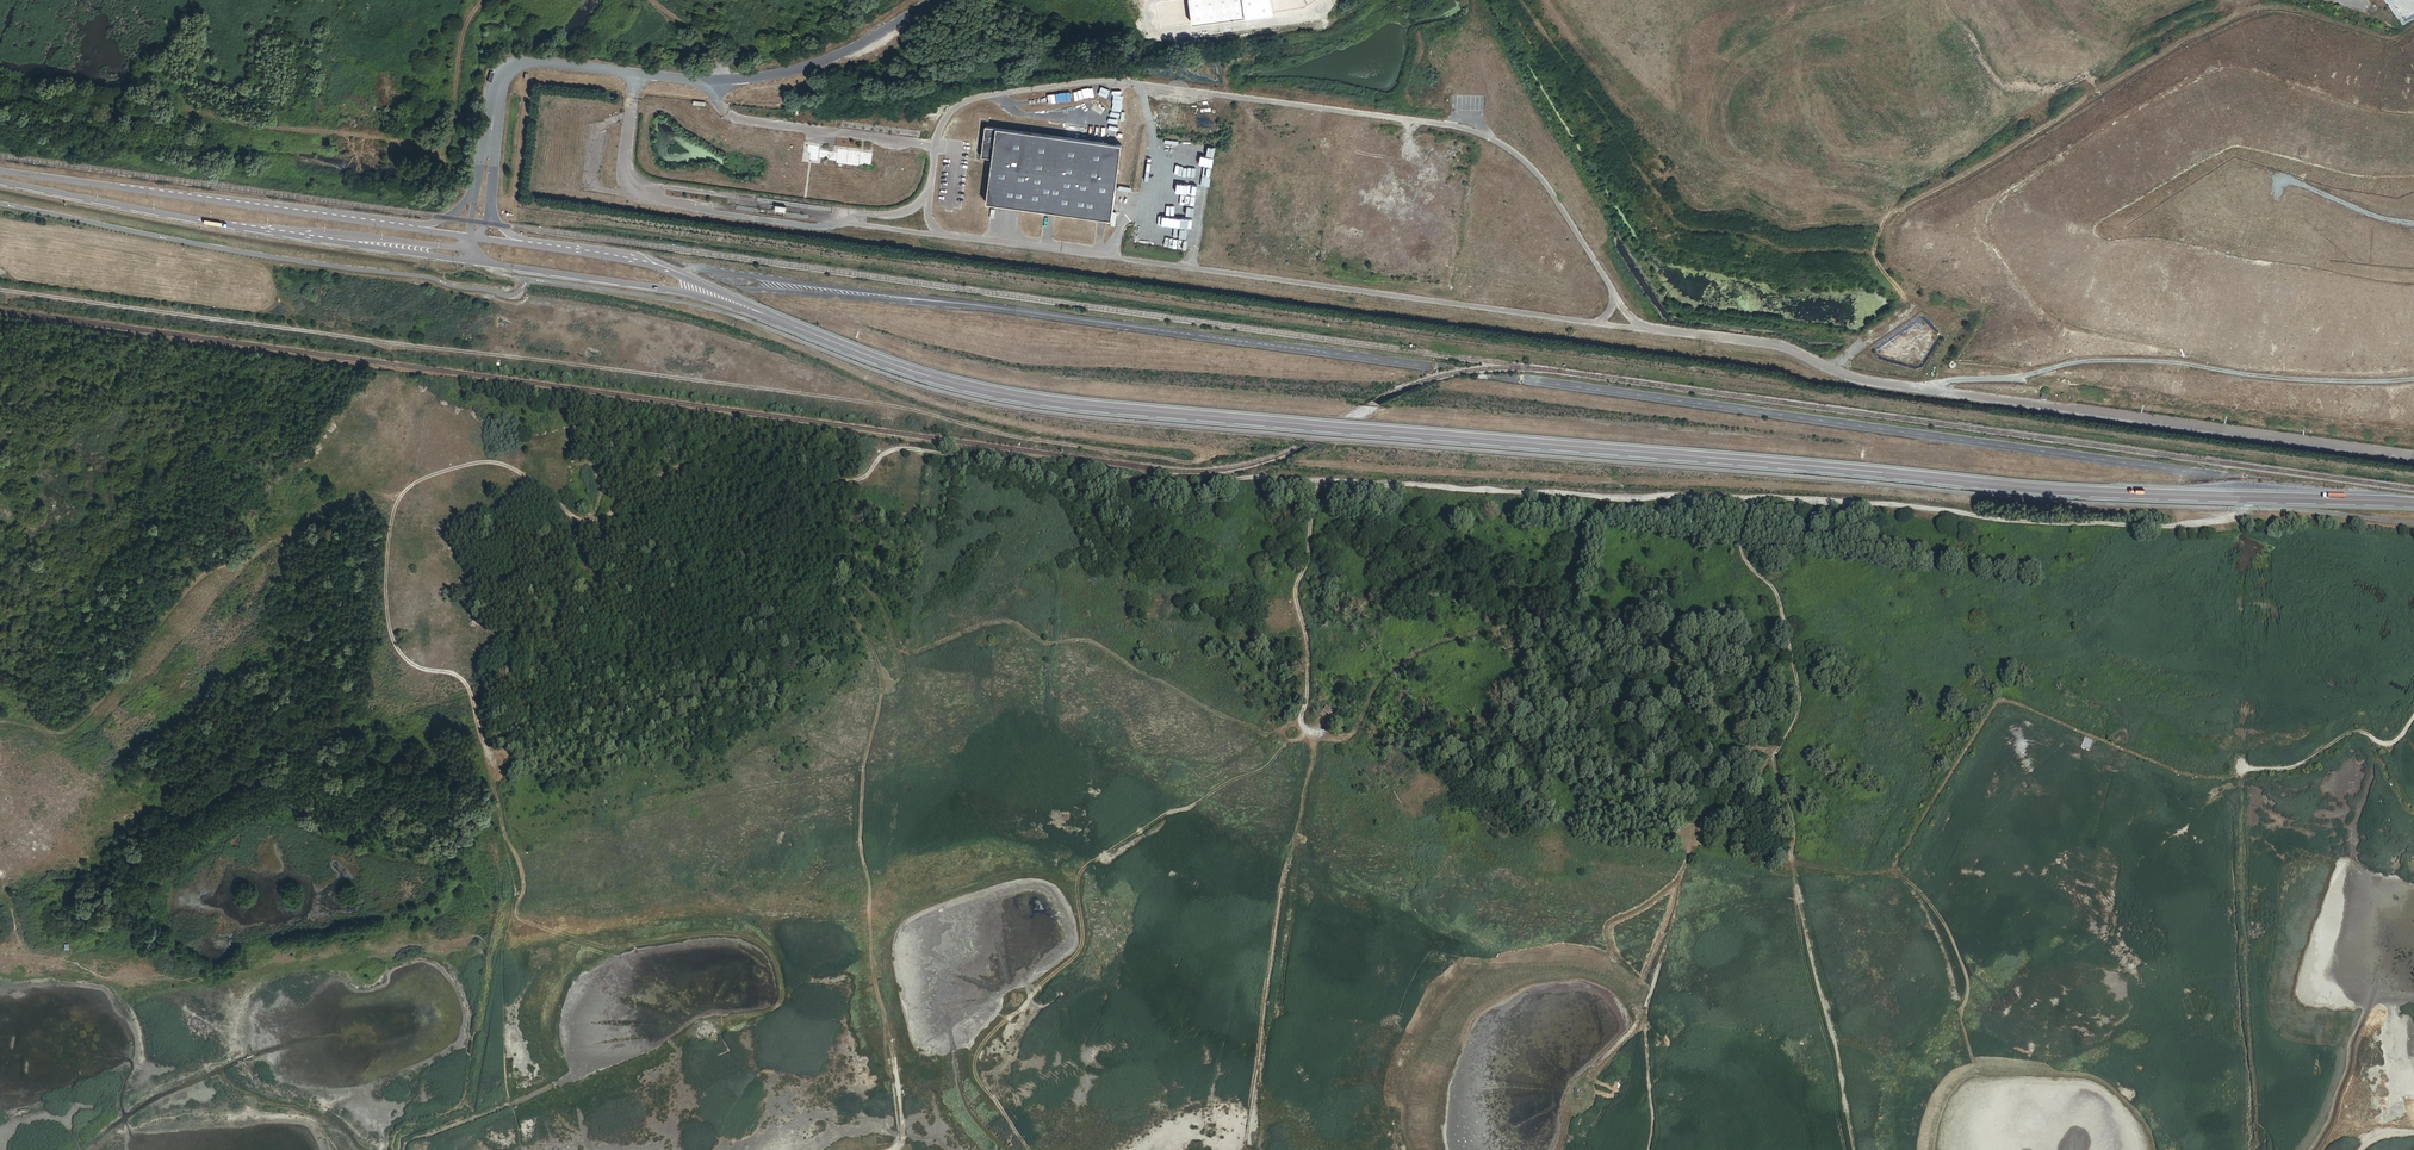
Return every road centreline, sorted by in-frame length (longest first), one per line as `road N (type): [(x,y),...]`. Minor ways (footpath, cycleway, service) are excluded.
road 1 (tertiary): [(729,300),(893,365),(1023,397),(2098,492),(2413,503)]
road 2 (track): [(2280,497),(2225,520),(2109,525),(1867,505),(1401,484),(1240,479),(1177,487),(907,449),(887,454),(864,478),(851,572)]
road 3 (track): [(851,572),(841,602),(855,648),(837,686),(812,708),(712,780),(531,819),(503,820),(470,689),(455,674),(409,663),(391,635),(384,602),(398,501),(420,481),(472,465),(506,466),(591,522),(685,466),(769,490),(864,478)]
road 4 (track): [(1228,482),(1204,460),(1048,442),(895,406),(0,290)]
road 5 (track): [(1249,1149),(1279,1011),(1316,746),(1301,717),(1308,652),(1295,597),(1309,557),(1316,485)]
road 6 (track): [(1856,1149),(1792,852),(1792,819),(1773,764),(1798,702),(1777,593),(1742,551),(1749,501)]
road 7 (track): [(851,572),(879,600),(905,686),(887,895),(901,1139),(877,1149)]
road 8 (track): [(491,0),(465,25),(450,129),(432,150),(193,111),(155,120),(0,98)]
road 9 (track): [(2259,1149),(2241,779),(2245,769),(2302,764),(2351,733),(2395,742),(2413,715)]
road 10 (track): [(409,488),(353,496),(293,536),(210,572),(74,729),(0,723)]
road 11 (track): [(2148,1130),(2096,1080),(1997,1068),(1983,1059),(1958,976),(1907,879),(1794,861)]
road 12 (unclassified): [(934,0),(860,45),(760,77),(712,82),(519,62),(496,84),(493,115)]
road 13 (tertiary): [(0,179),(201,221),(476,262)]
road 14 (tertiary): [(414,230),(0,173)]
road 15 (tertiary): [(476,262),(729,300)]
road 16 (track): [(2207,360),(2228,370),(2307,378),(2413,379)]
road 17 (tertiary): [(729,300),(638,261),(542,247)]

